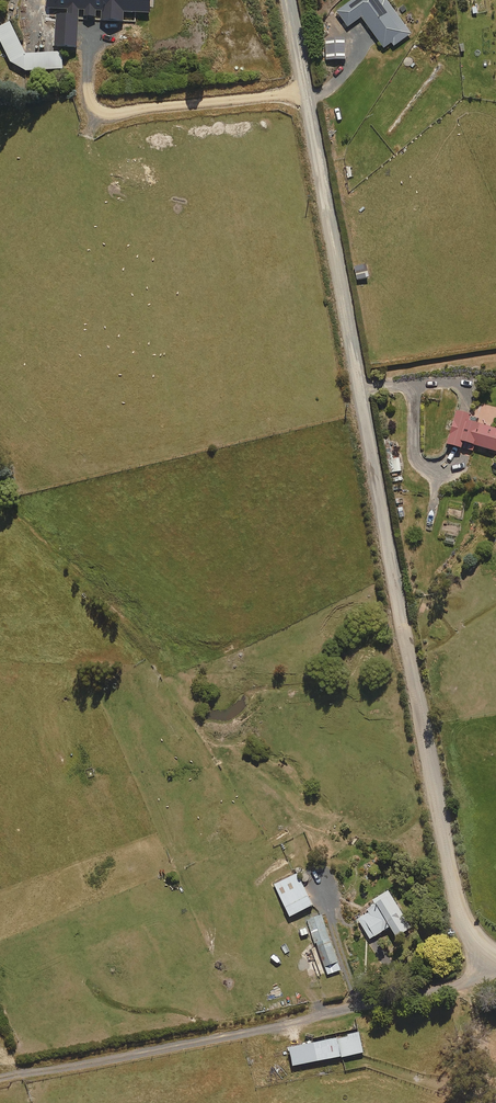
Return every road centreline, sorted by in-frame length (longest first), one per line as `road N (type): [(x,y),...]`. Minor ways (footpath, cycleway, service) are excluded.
road 1 (unclassified): [(286,0),(455,899),(476,937),(495,953)]
road 2 (track): [(0,1081),(464,982),(492,951)]

